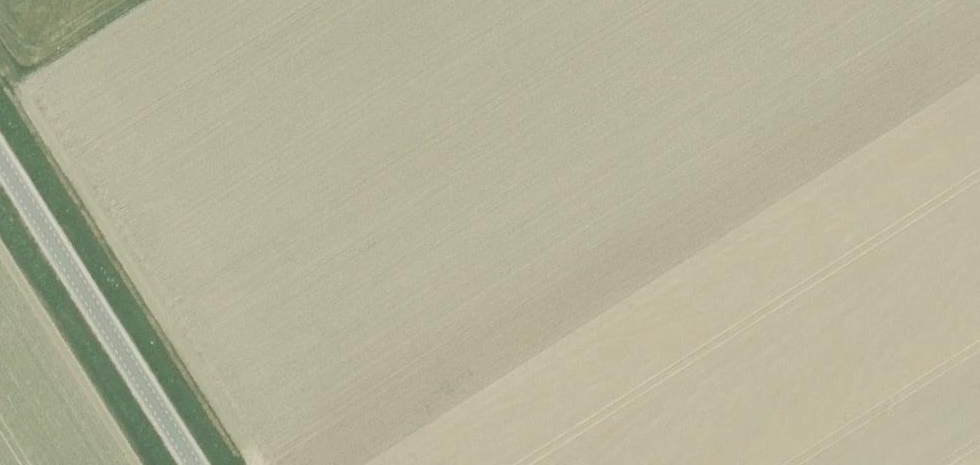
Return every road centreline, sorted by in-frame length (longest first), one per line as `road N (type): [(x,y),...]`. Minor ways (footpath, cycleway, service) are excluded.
road 1 (unclassified): [(194,464),(0,157)]

